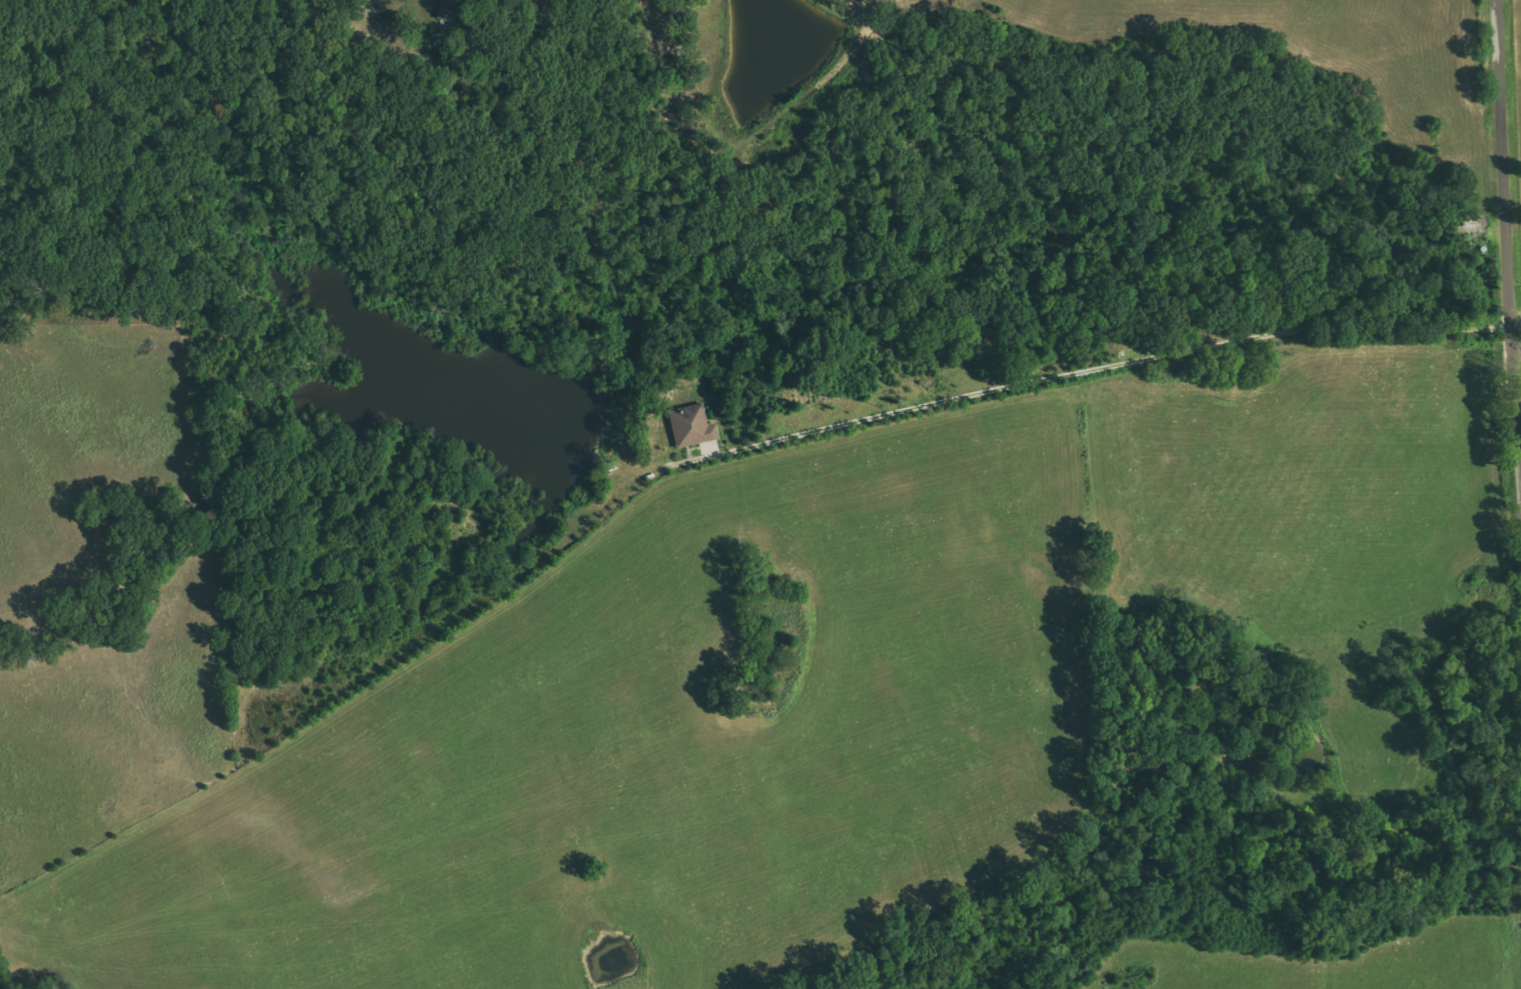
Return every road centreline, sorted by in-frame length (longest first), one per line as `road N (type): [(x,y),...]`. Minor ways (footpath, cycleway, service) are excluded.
road 1 (residential): [(1519,322),(1176,348),(972,385)]
road 2 (residential): [(1520,353),(1507,0)]
road 3 (residential): [(972,385),(721,448)]

